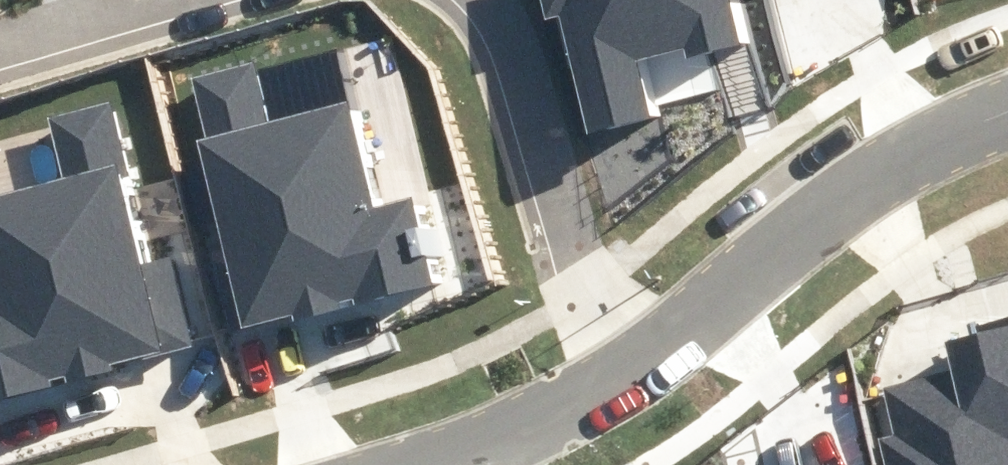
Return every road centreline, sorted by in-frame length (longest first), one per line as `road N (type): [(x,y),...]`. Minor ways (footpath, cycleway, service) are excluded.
road 1 (residential): [(642,377),(872,178),(1007,116)]
road 2 (residential): [(485,0),(512,37),(572,253),(600,318),(642,377)]
road 3 (residential): [(440,464),(642,377)]
road 4 (residential): [(0,40),(145,0)]

